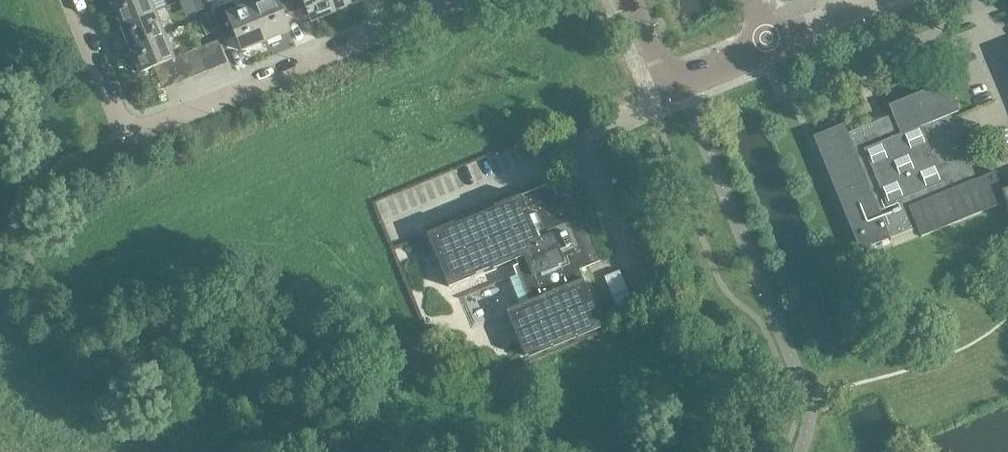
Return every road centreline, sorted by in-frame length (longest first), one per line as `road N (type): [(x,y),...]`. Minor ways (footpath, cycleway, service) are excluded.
road 1 (residential): [(454,0),(128,134),(69,0)]

